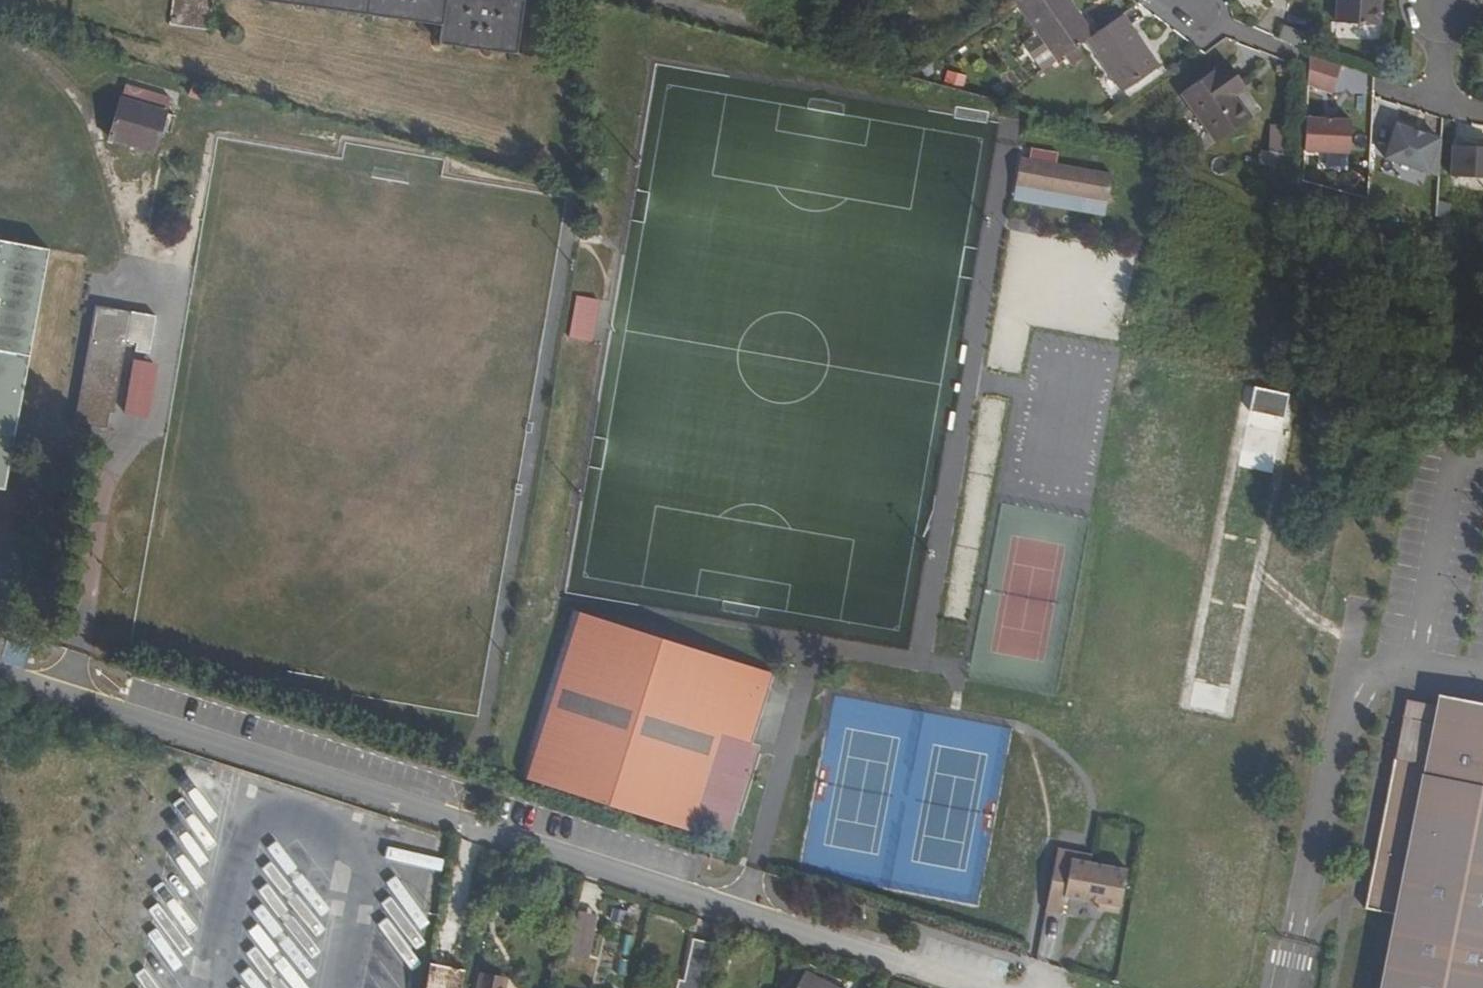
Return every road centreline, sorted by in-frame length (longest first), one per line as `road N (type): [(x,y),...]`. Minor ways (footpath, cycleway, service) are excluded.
road 1 (residential): [(0,670),(990,987)]

